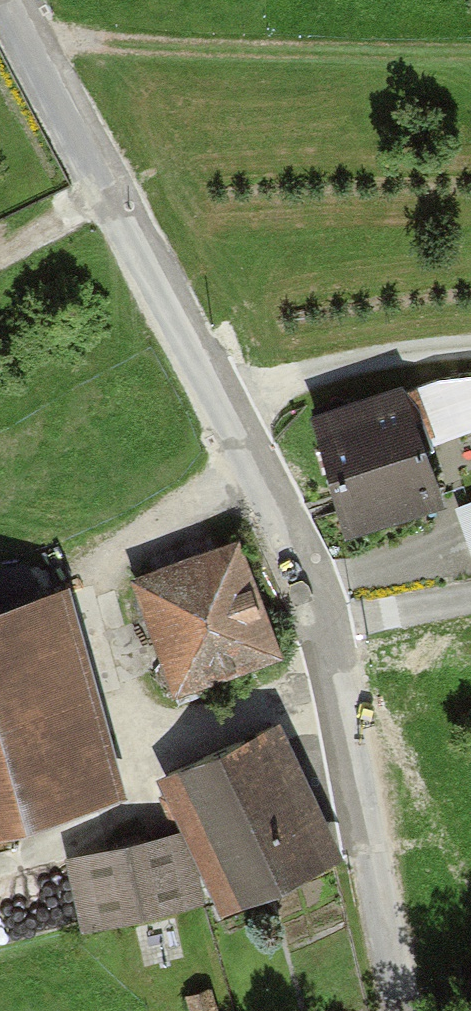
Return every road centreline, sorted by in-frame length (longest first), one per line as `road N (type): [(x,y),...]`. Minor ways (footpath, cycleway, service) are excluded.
road 1 (unclassified): [(7,0),(282,515),(362,774),(408,1010)]
road 2 (track): [(470,52),(31,45)]
road 3 (track): [(470,350),(316,380),(231,413)]
road 4 (track): [(0,267),(112,189)]

